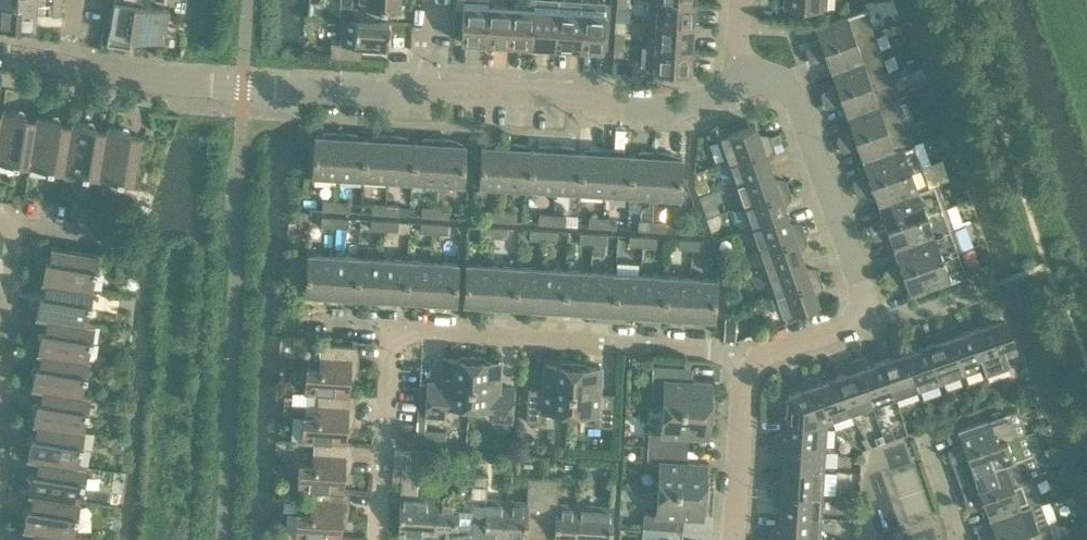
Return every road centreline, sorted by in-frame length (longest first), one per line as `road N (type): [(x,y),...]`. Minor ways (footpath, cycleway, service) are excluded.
road 1 (unclassified): [(218,539),(241,91)]
road 2 (residential): [(756,362),(849,332),(864,307),(790,87),(739,86)]
road 3 (residential): [(394,330),(756,362)]
road 4 (residential): [(427,98),(667,113),(739,86)]
road 5 (residential): [(0,443),(14,224)]
road 6 (residential): [(379,539),(394,330)]
road 7 (residential): [(241,91),(427,98)]
road 8 (residential): [(733,539),(739,387),(756,362)]
road 9 (residential): [(241,91),(65,67)]

